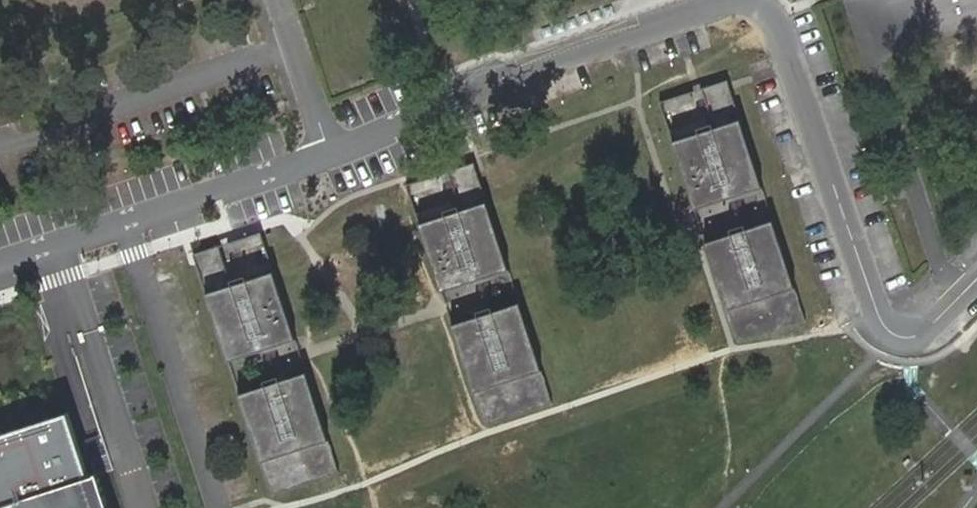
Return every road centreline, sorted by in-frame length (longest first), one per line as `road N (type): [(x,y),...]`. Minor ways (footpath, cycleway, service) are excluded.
road 1 (unclassified): [(329,152),(730,2),(766,14),(780,32),(882,319),(902,334),(921,334),(976,283)]
road 2 (unclassified): [(0,262),(329,152)]
road 3 (unclassified): [(277,0),(329,152)]

